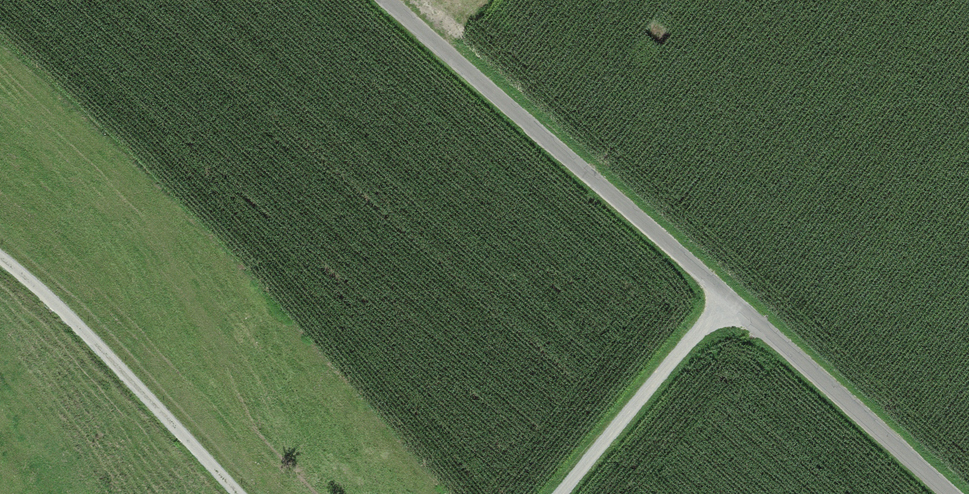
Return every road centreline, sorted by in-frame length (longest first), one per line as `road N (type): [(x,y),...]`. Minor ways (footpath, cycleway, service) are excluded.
road 1 (unclassified): [(388,0),(954,493)]
road 2 (track): [(0,251),(243,493)]
road 3 (track): [(557,493),(724,293)]

